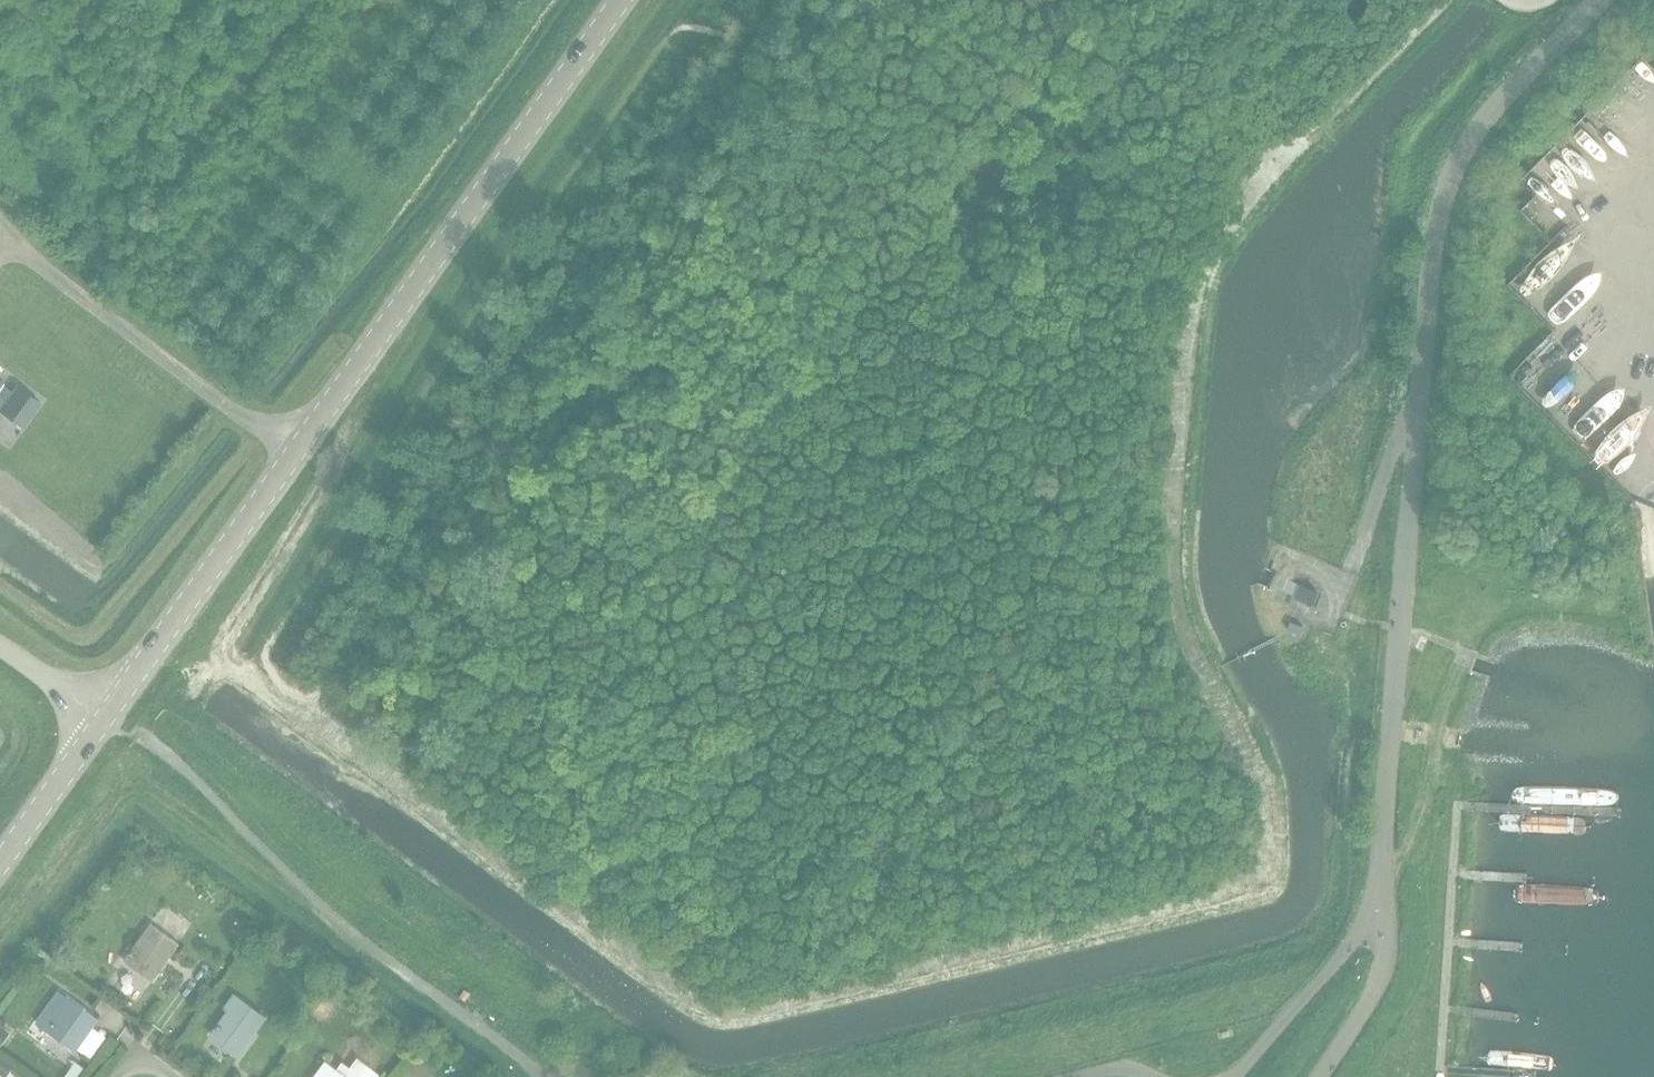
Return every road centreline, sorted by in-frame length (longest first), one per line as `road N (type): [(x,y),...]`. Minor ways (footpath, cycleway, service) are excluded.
road 1 (unclassified): [(1380,905),(1444,181),(1470,133),(1599,0)]
road 2 (tertiary): [(103,718),(623,0)]
road 3 (track): [(1380,905),(1426,791),(1438,722),(1466,651)]
road 4 (unclassified): [(1236,1076),(1380,905)]
road 5 (unclassified): [(1321,1076),(1373,999),(1386,963),(1380,905)]
road 6 (tertiary): [(0,861),(103,718)]
road 7 (unclassified): [(103,718),(0,647)]

